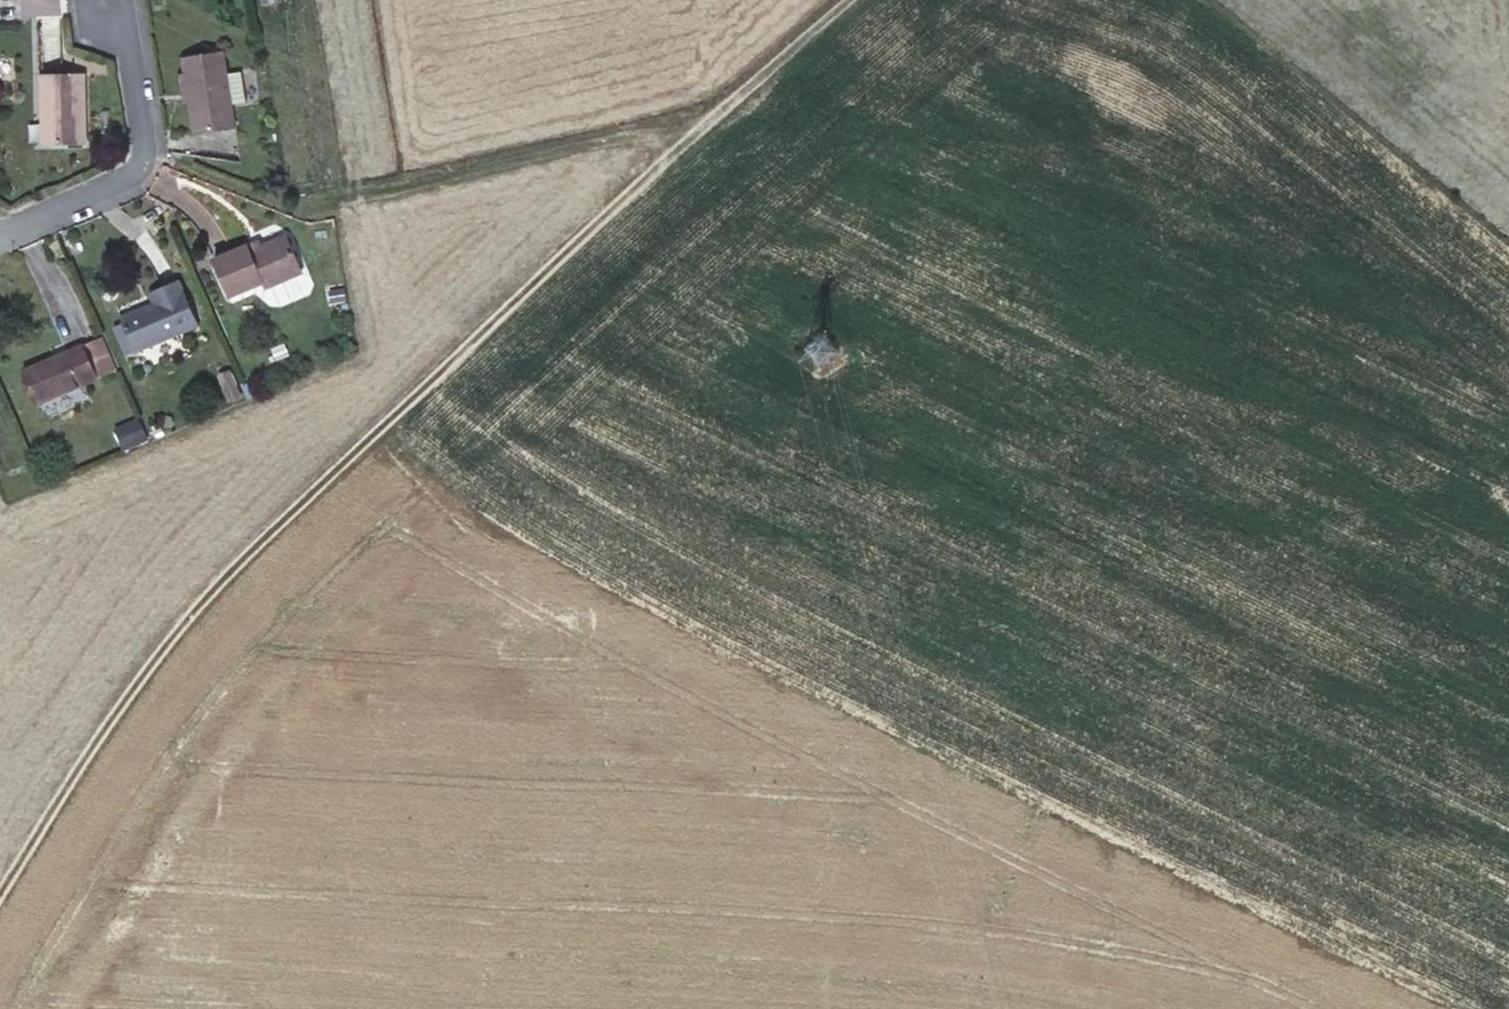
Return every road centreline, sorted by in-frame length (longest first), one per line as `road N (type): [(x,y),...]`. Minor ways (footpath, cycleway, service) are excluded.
road 1 (track): [(850,0),(369,435),(181,617),(49,805),(0,889)]
road 2 (residential): [(108,16),(131,52),(147,154),(134,176),(0,234)]

